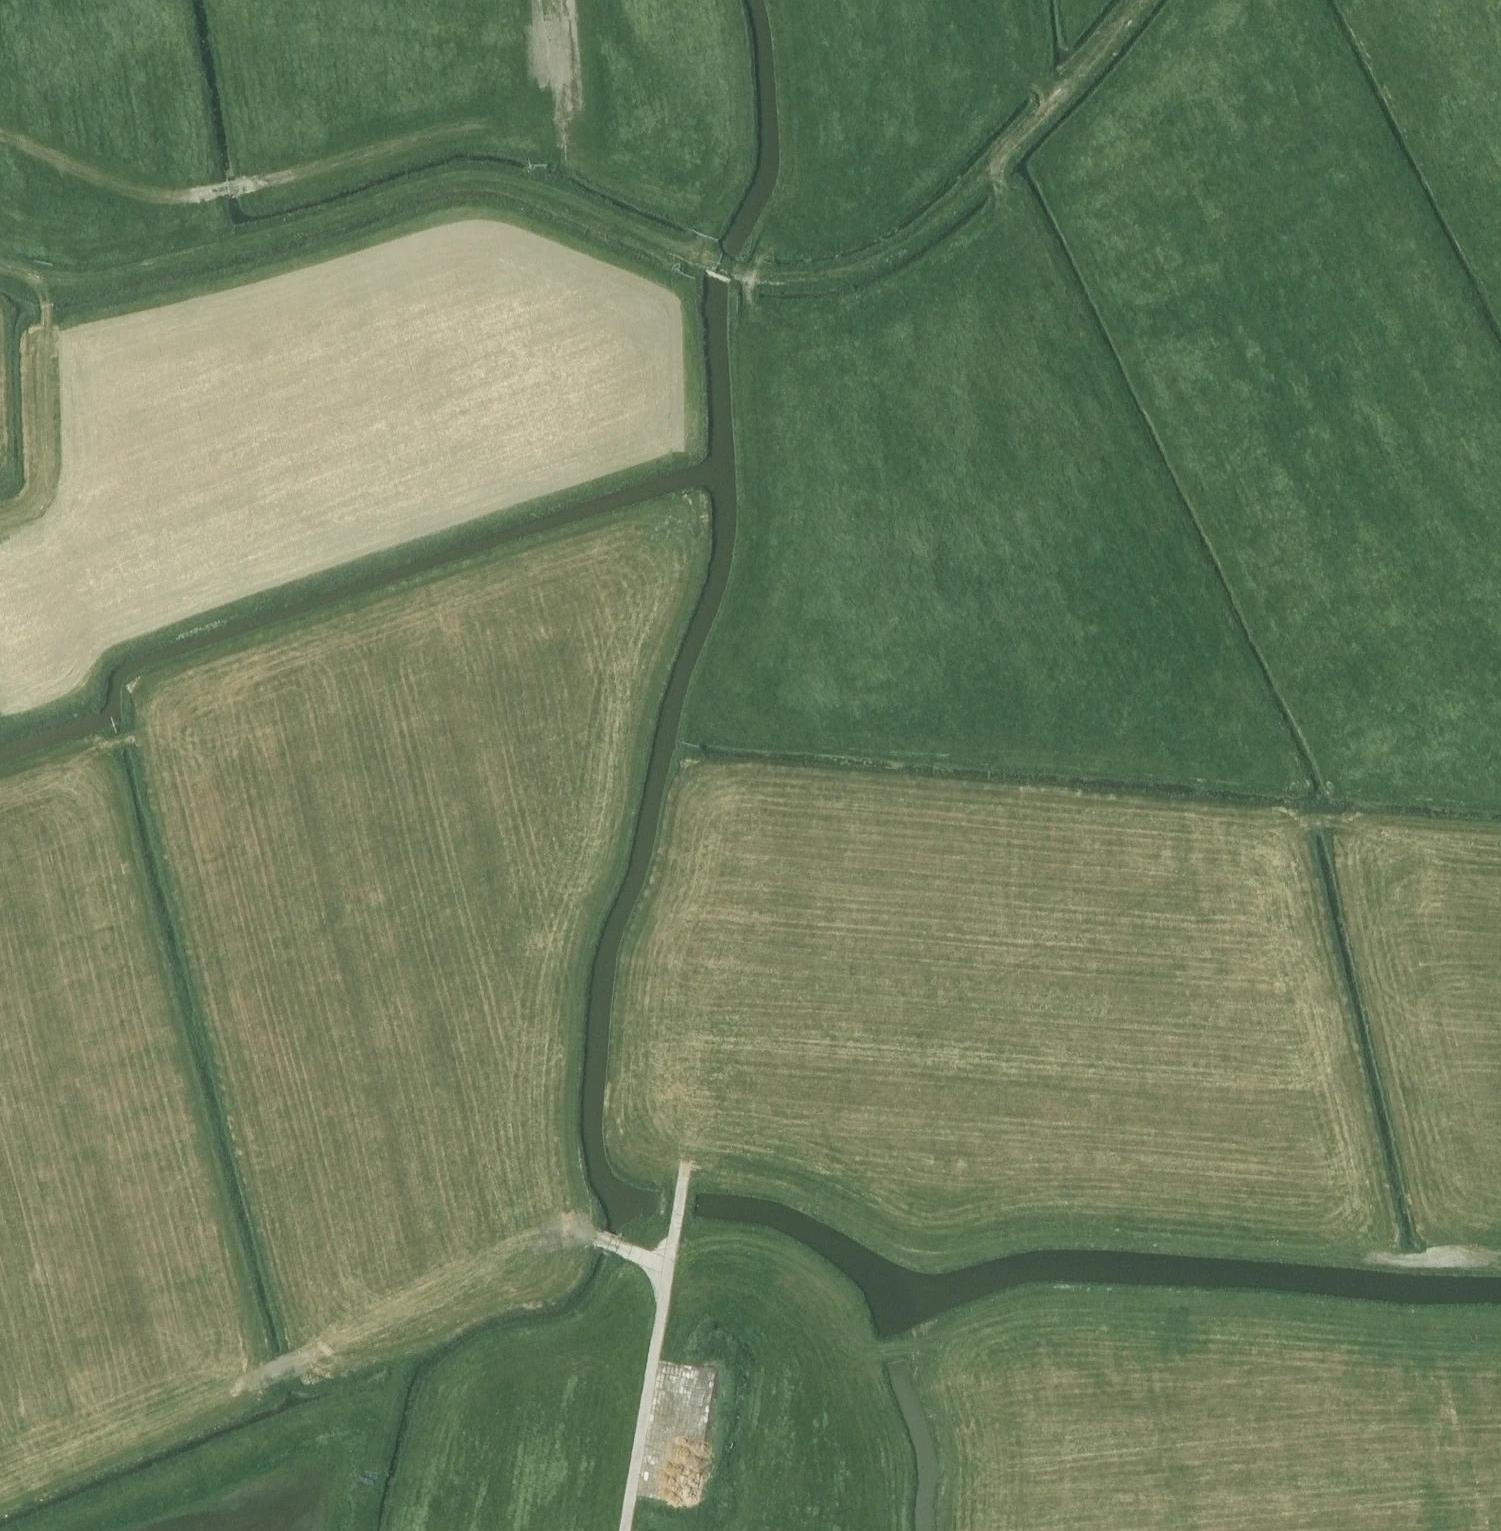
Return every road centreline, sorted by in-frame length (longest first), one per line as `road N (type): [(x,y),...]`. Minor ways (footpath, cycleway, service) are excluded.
road 1 (track): [(1138,0),(999,163),(927,228),(859,266),(757,278),(521,180),(486,174),(110,275),(0,259)]

